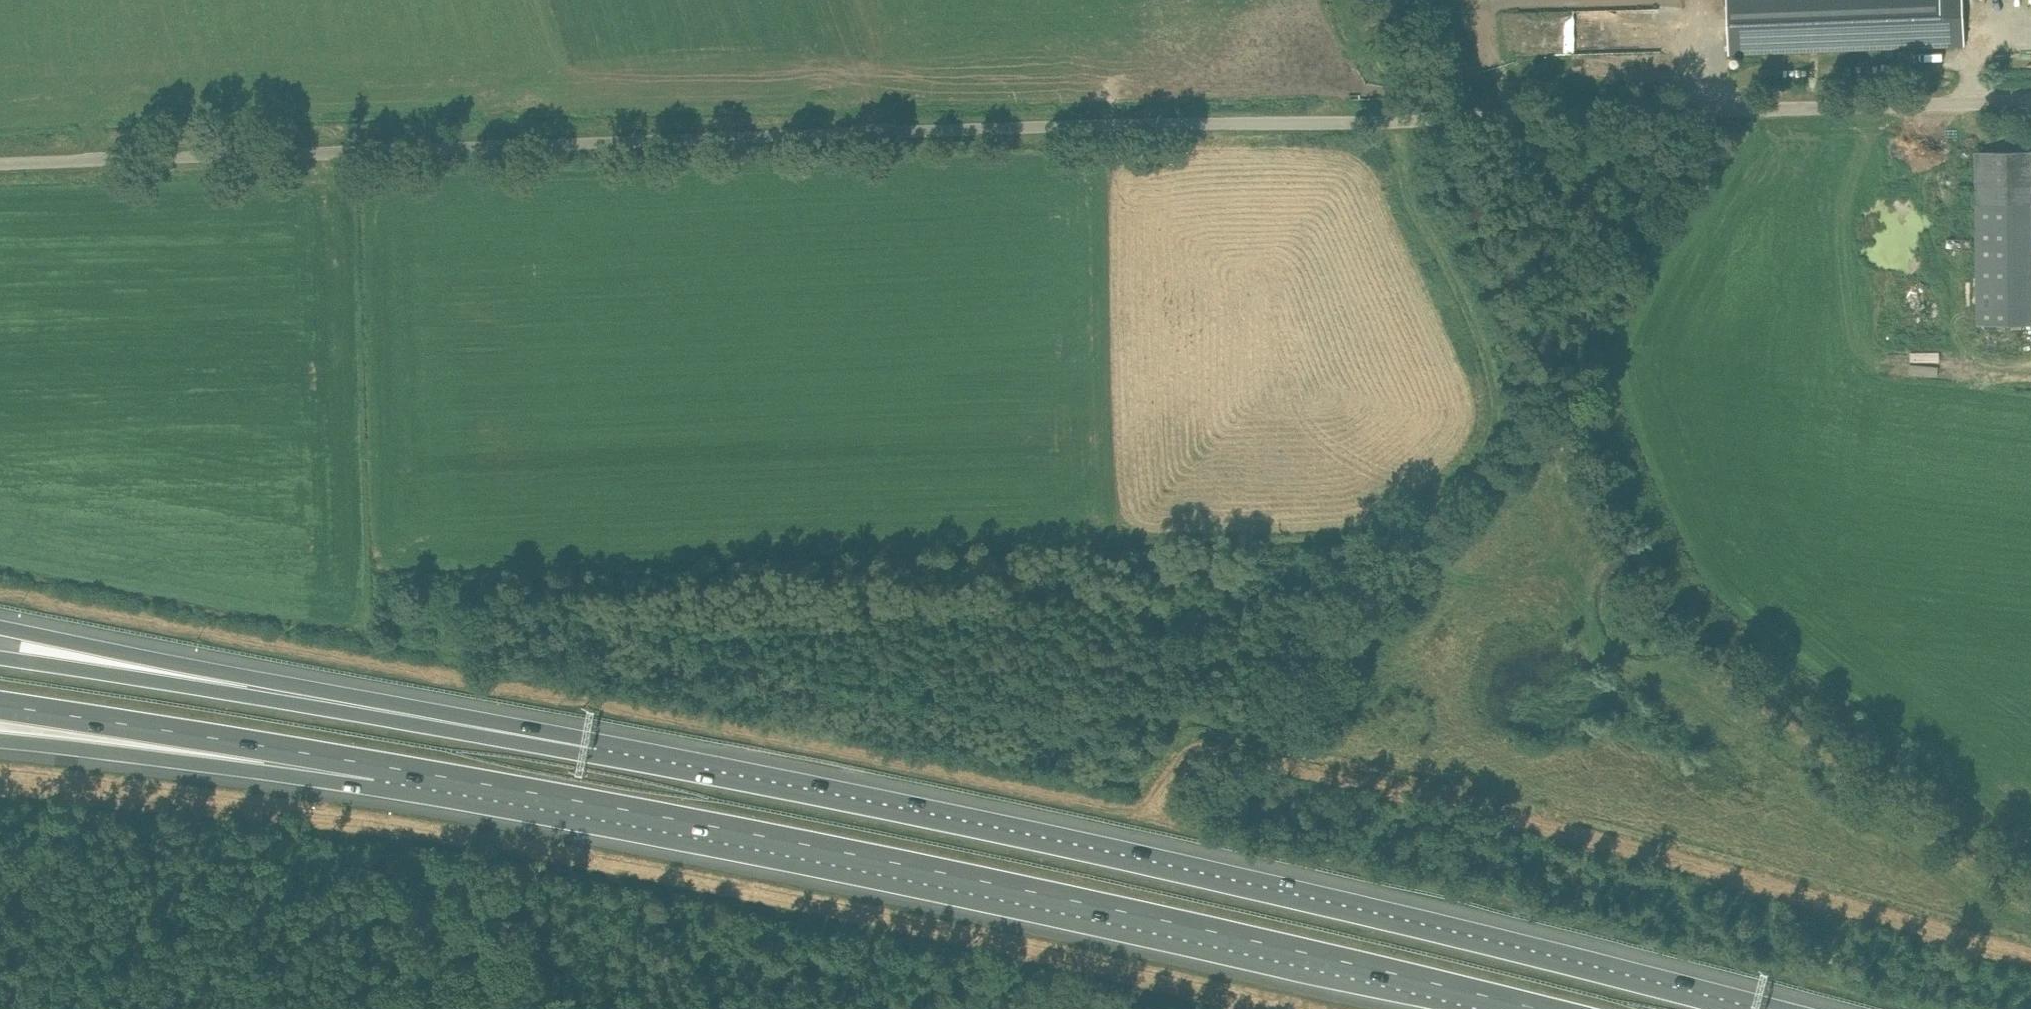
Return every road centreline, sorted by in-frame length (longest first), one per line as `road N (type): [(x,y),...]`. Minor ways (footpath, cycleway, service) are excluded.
road 1 (unclassified): [(0,162),(2030,100)]
road 2 (motorway): [(380,763),(907,863),(1544,1008)]
road 3 (motorway): [(1744,1008),(920,812),(598,747)]
road 4 (motorway): [(598,747),(0,628)]
road 5 (motorway): [(598,747),(0,659)]
road 6 (motorway): [(0,706),(380,763)]
road 7 (motorway): [(0,741),(171,759),(380,763)]

